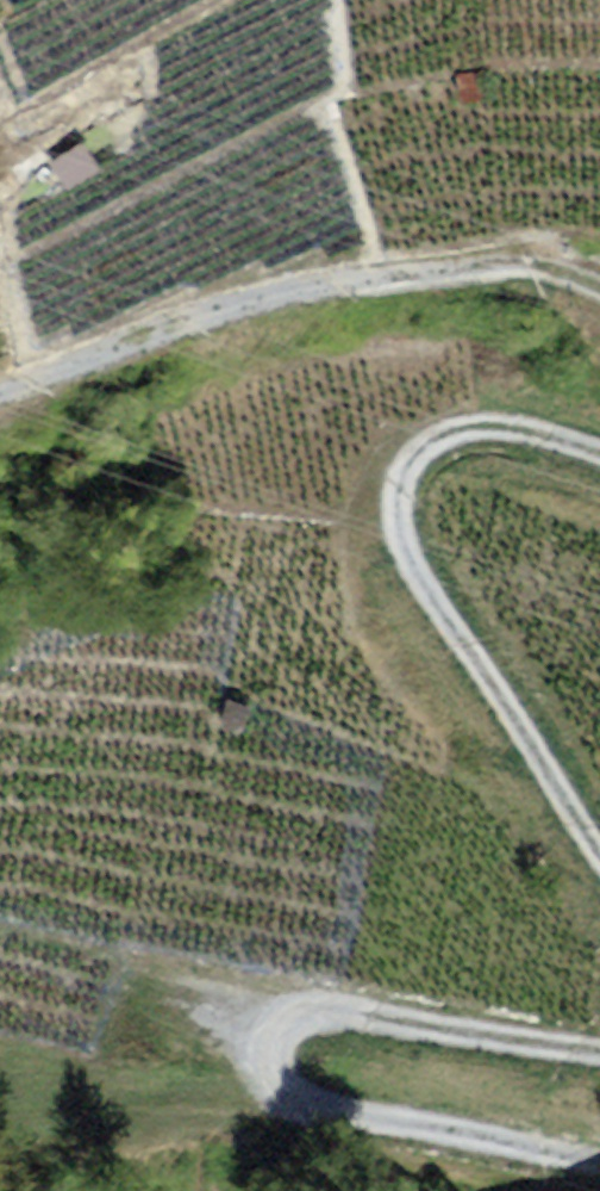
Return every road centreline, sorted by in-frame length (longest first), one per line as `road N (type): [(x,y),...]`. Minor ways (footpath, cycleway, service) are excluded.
road 1 (track): [(599,862),(481,686),(391,530),(417,445),(502,428),(599,460)]
road 2 (track): [(599,297),(527,266),(251,303),(0,394)]
road 3 (track): [(309,1107),(272,1090),(257,1043),(279,1014),(355,1014),(599,1058)]
road 4 (track): [(599,1178),(309,1107)]

